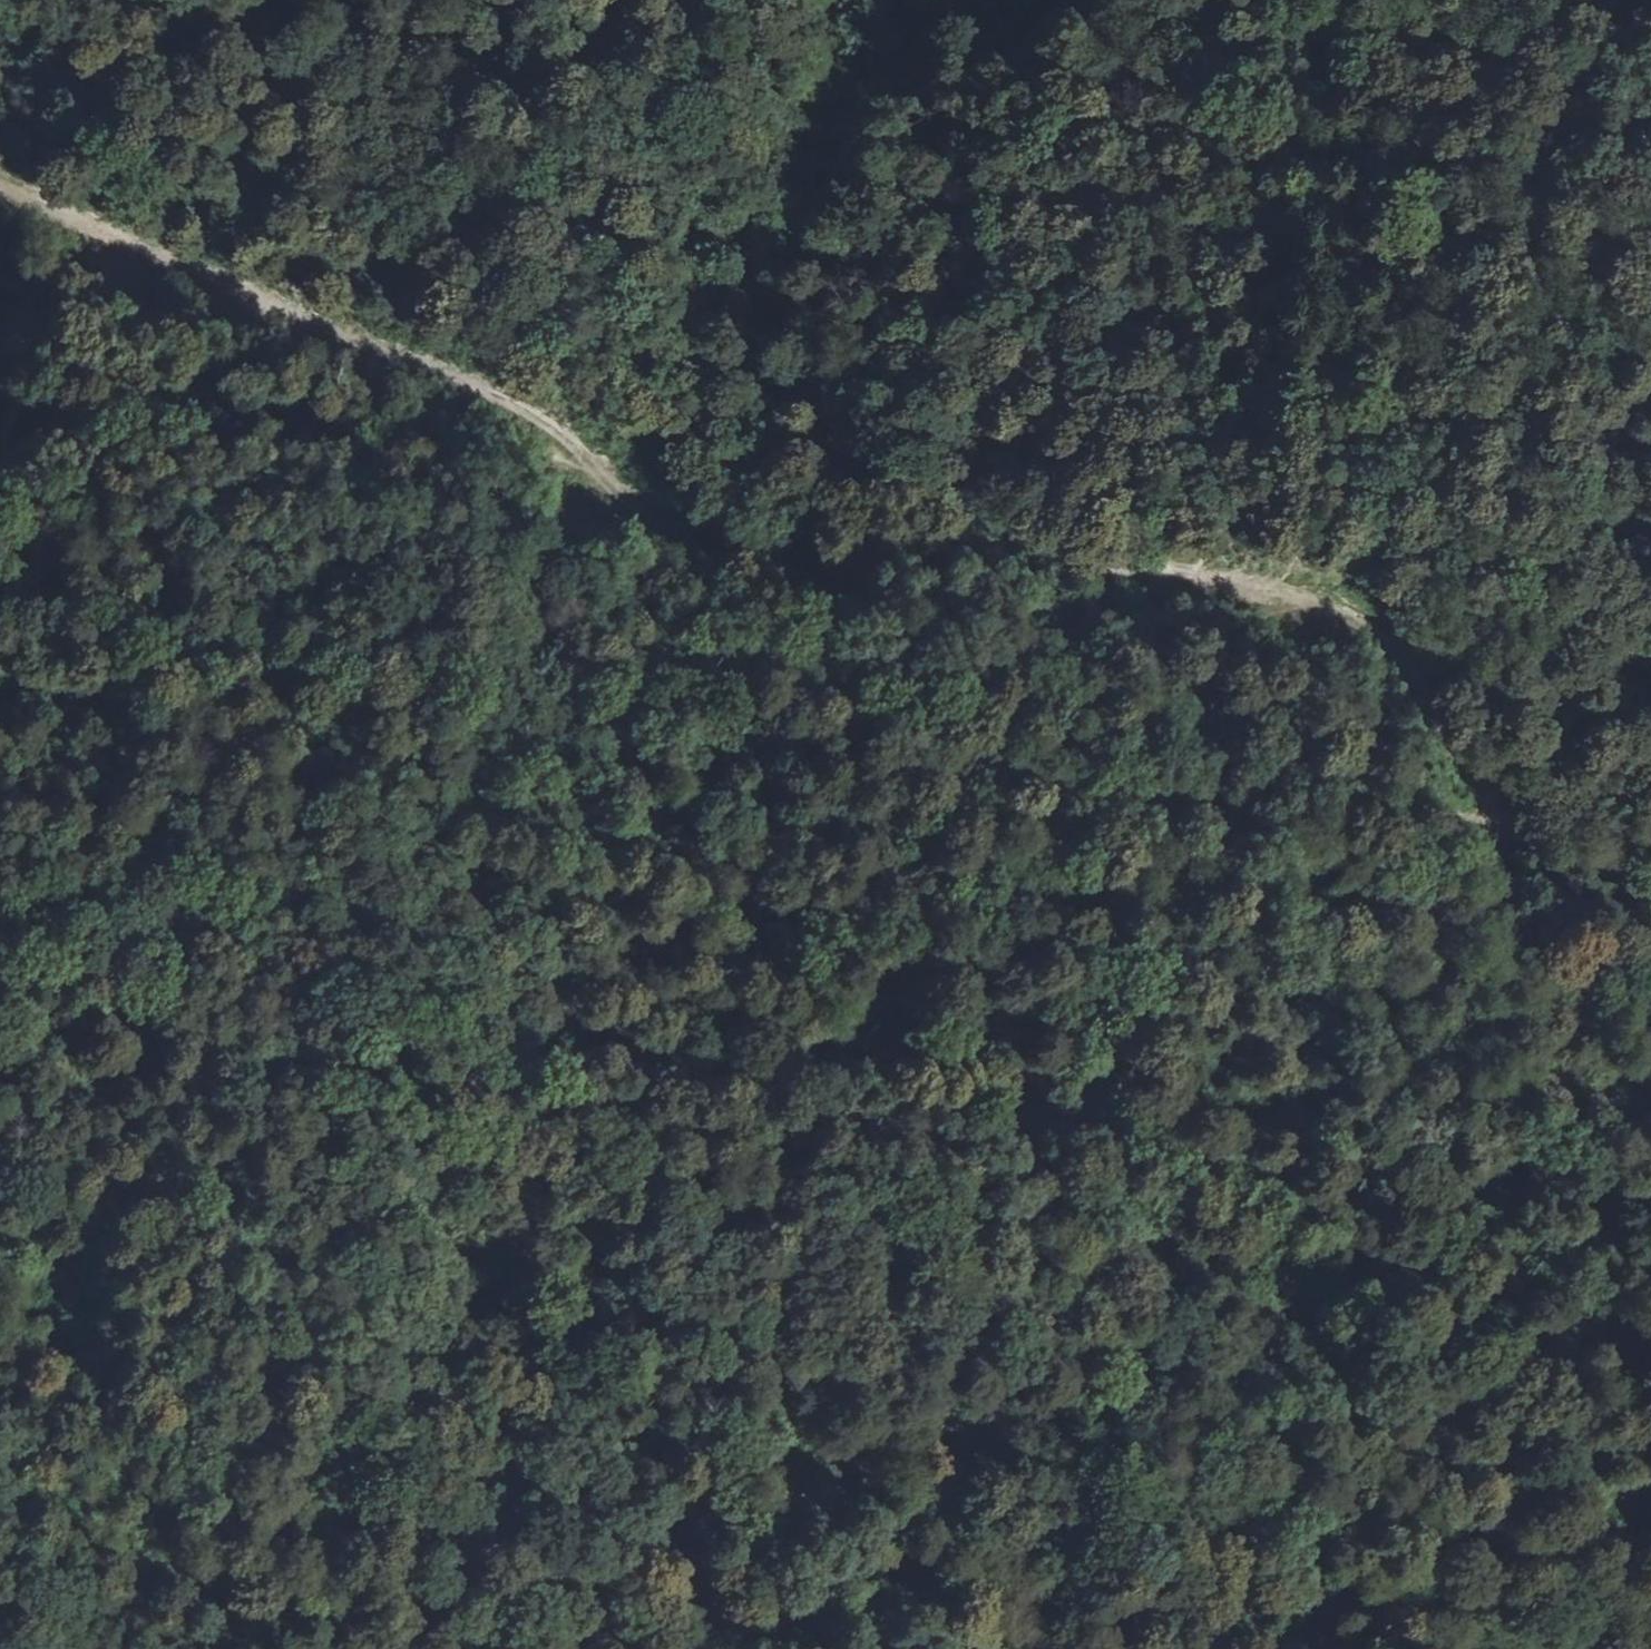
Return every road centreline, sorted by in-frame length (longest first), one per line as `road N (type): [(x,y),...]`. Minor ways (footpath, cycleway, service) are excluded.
road 1 (track): [(1484,826),(1477,787),(1430,707),(1340,622),(1275,592),(1070,561),(913,557),(791,574),(725,568),(671,542),(596,456)]
road 2 (track): [(0,1262),(117,1304),(208,1353),(344,1506),(409,1545),(480,1570),(604,1648)]
road 3 (track): [(596,456),(0,181)]

